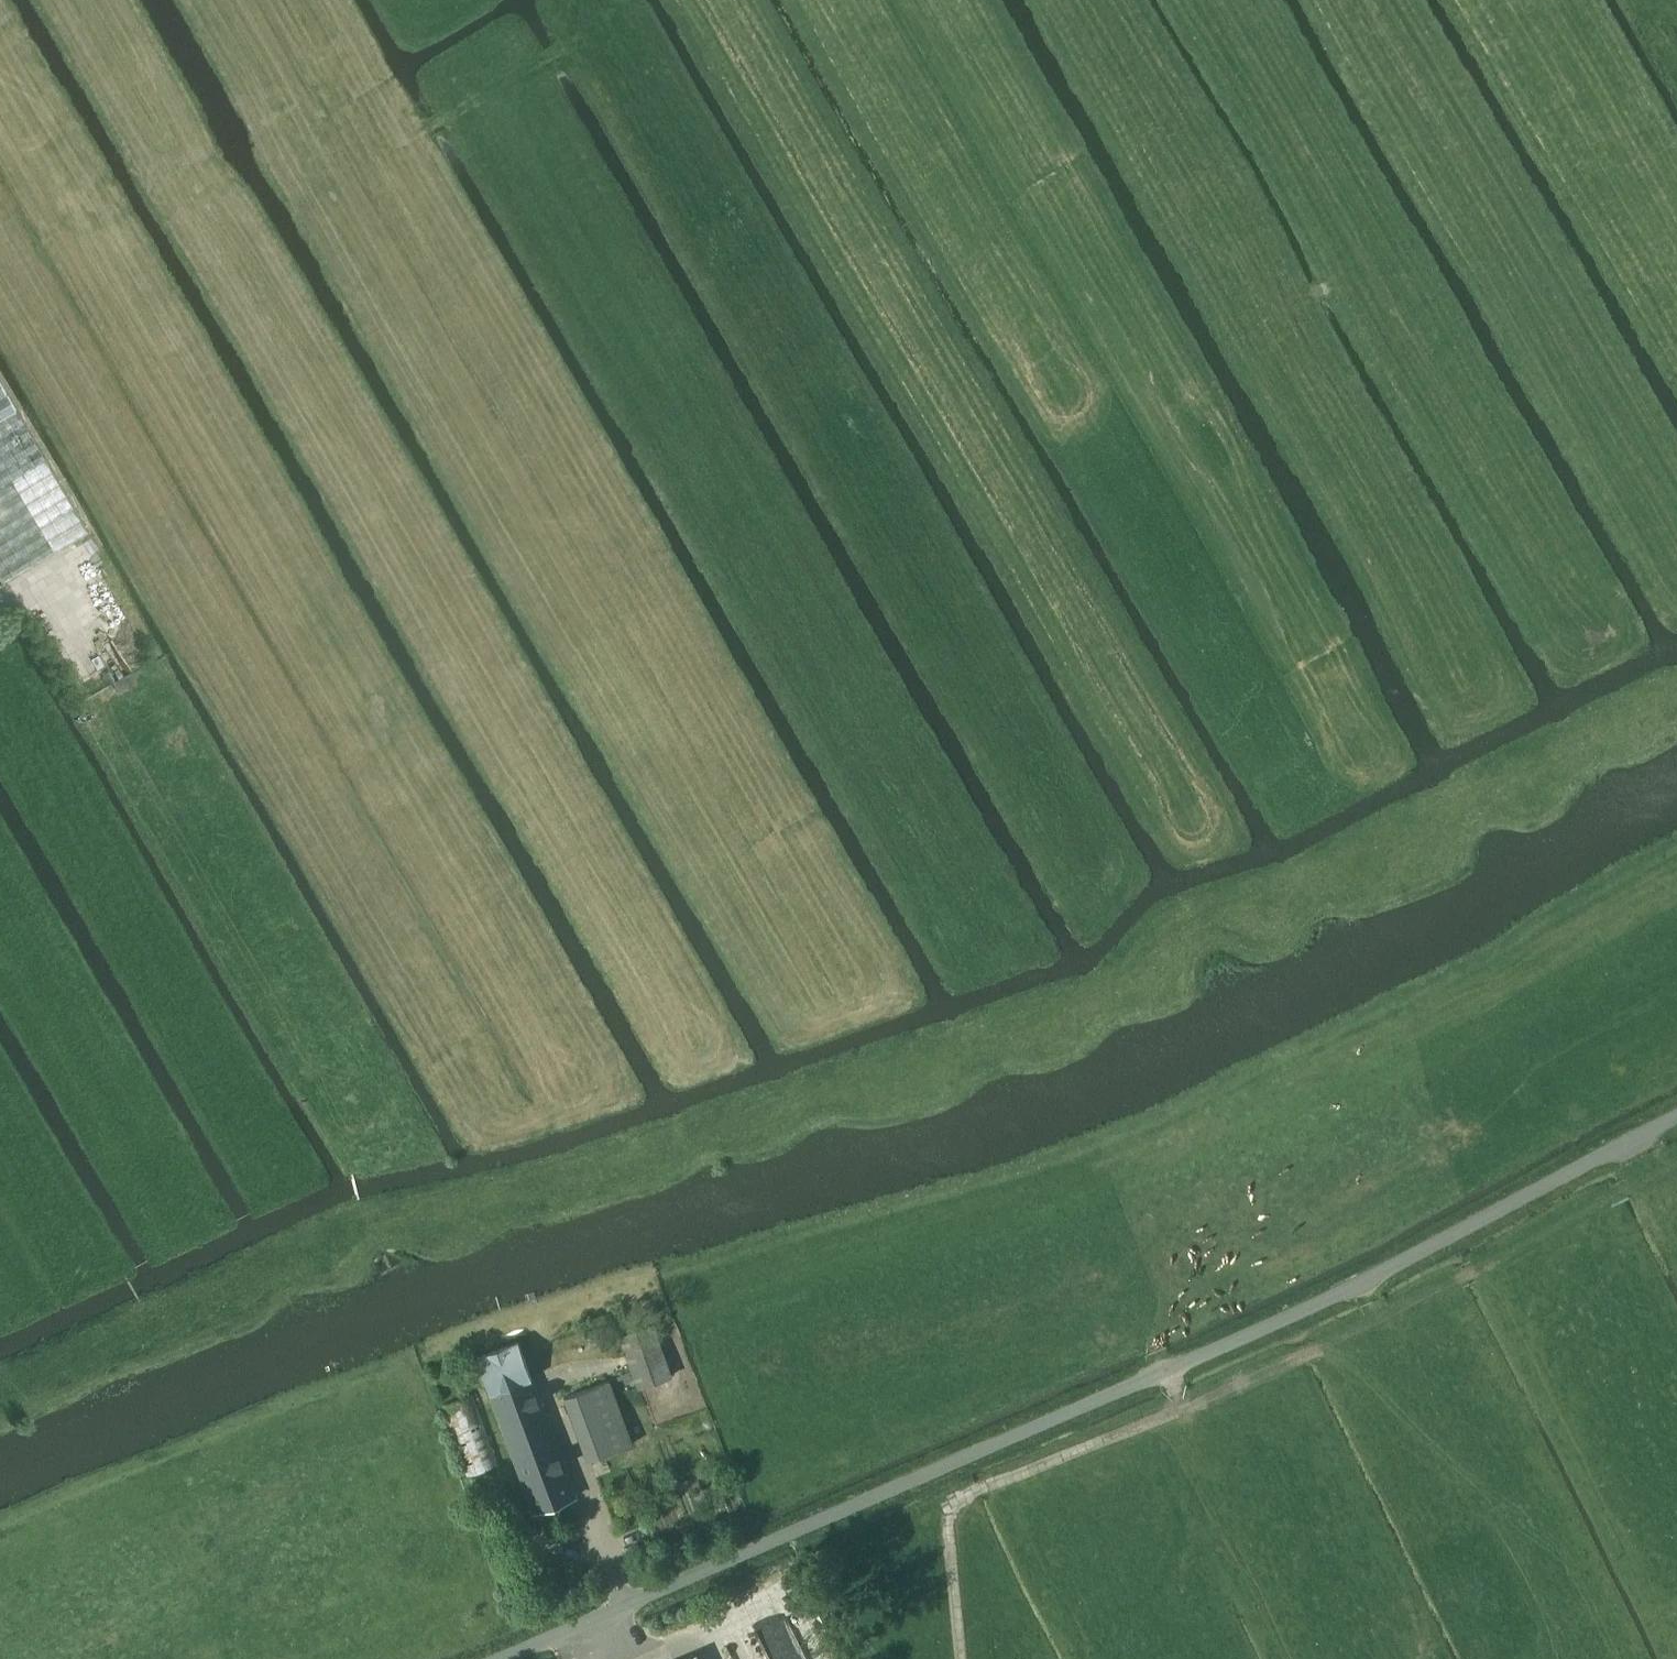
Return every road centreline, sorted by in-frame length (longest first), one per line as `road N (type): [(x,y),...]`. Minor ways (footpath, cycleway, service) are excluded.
road 1 (unclassified): [(496,1658),(1347,1289),(1676,1115)]

